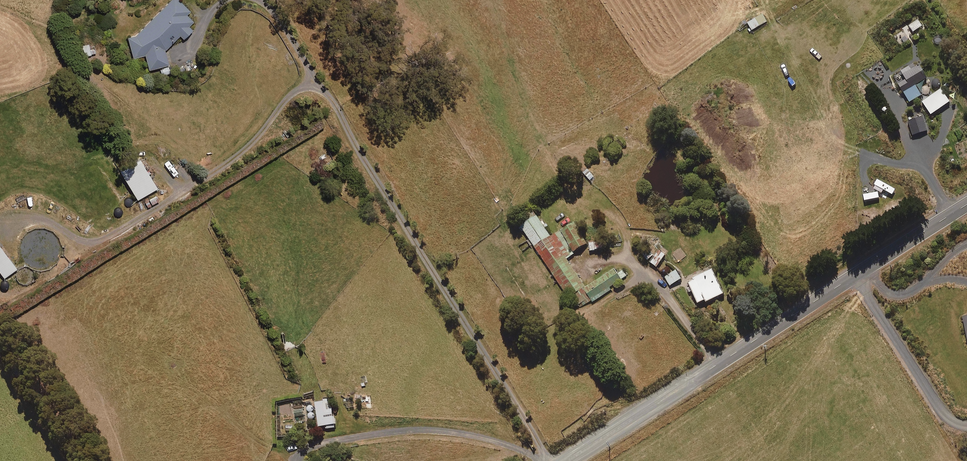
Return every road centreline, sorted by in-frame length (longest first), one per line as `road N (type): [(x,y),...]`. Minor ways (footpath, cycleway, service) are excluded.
road 1 (residential): [(966,205),(565,460)]

